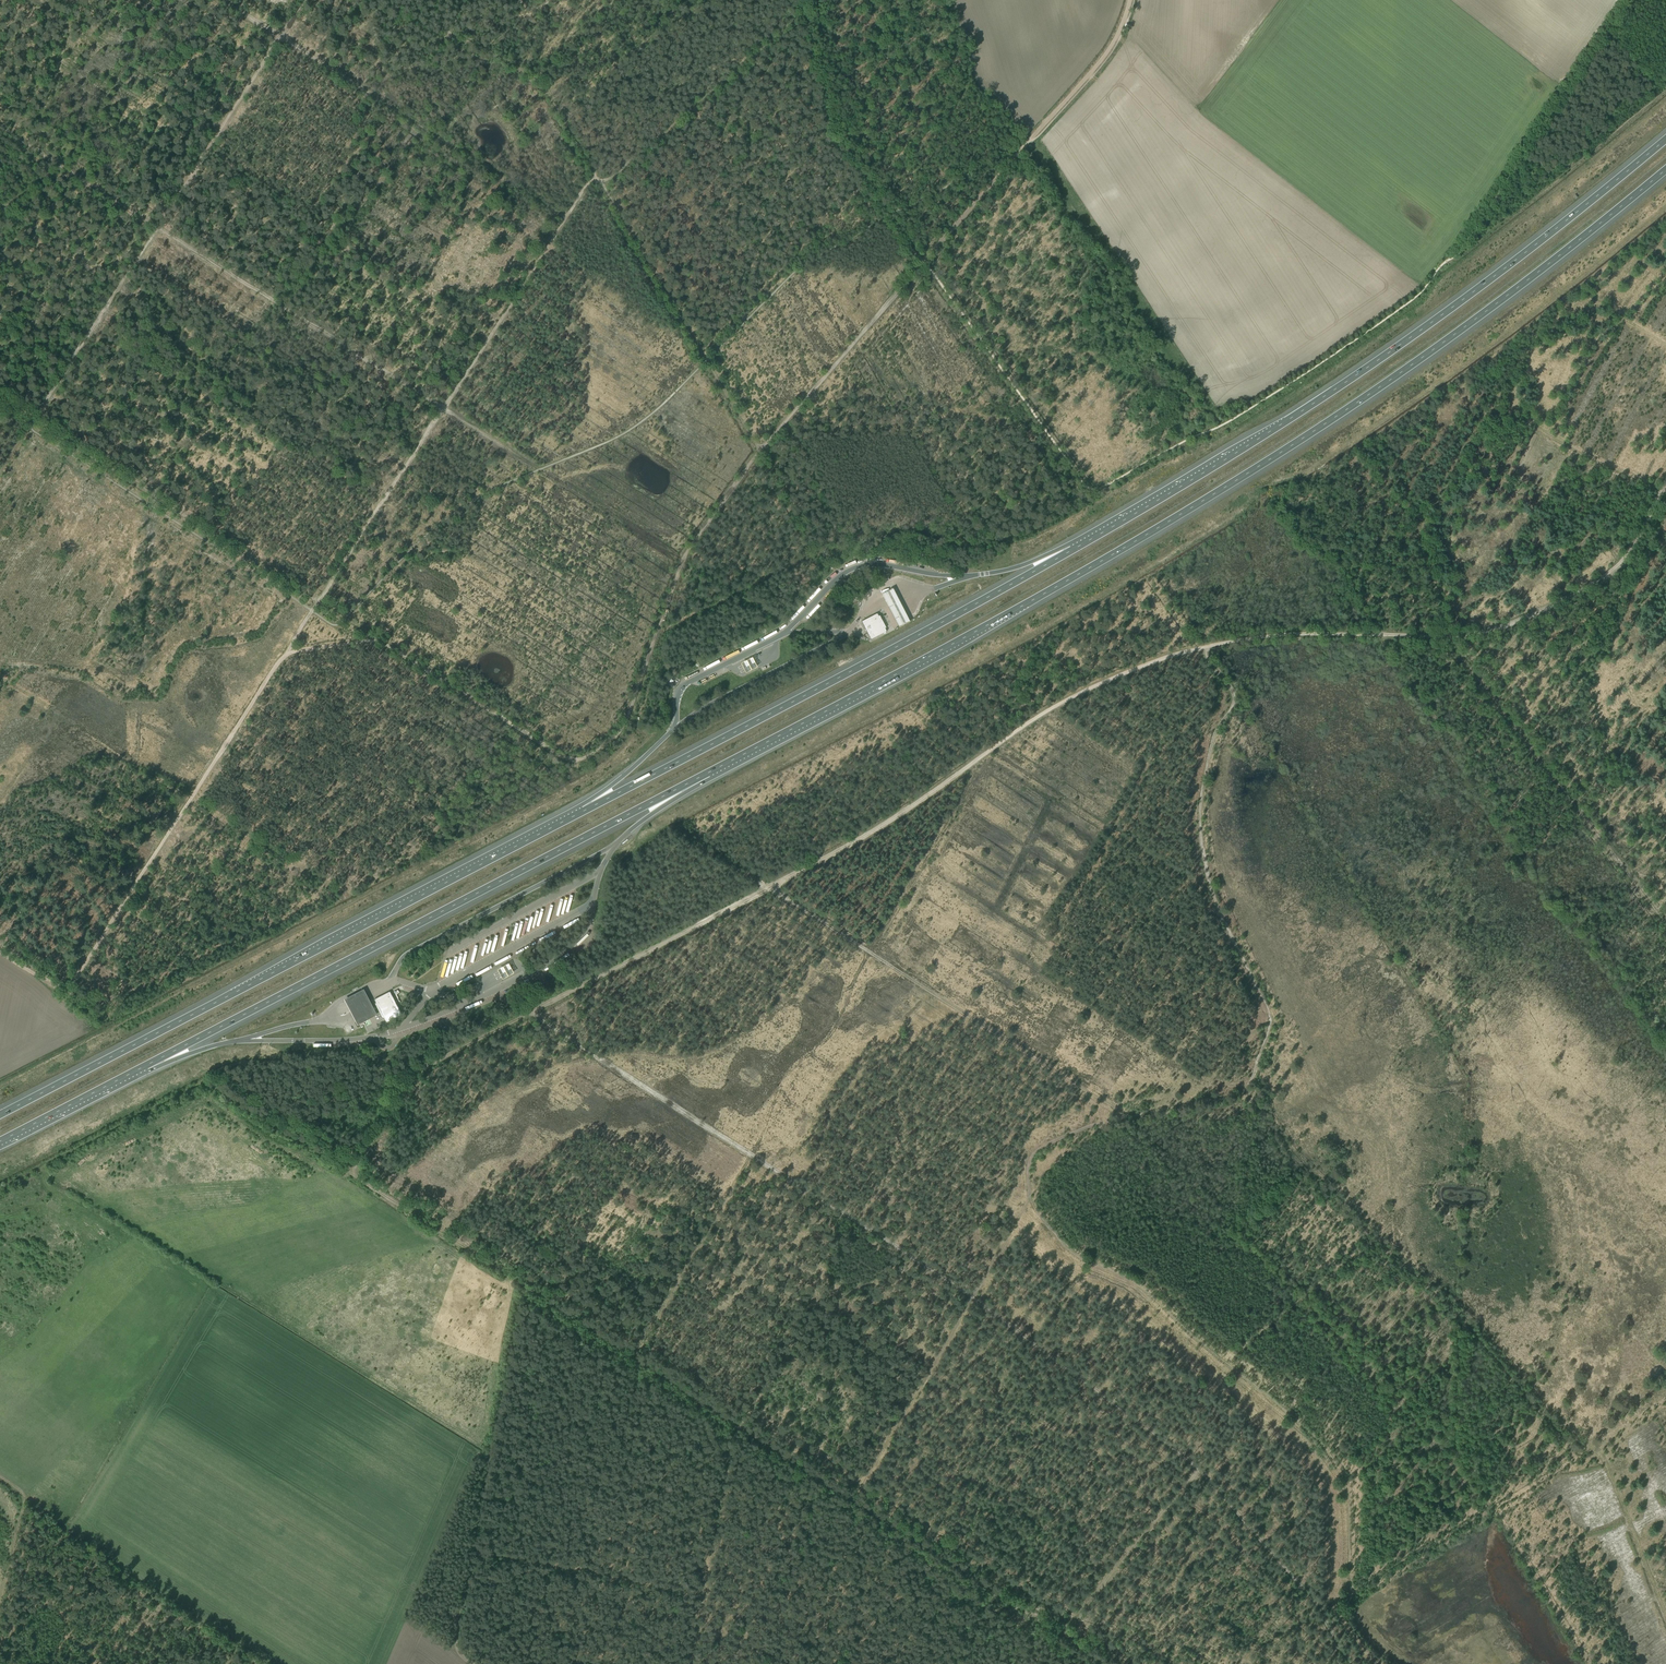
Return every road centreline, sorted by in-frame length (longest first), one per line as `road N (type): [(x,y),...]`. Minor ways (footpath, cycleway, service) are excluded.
road 1 (track): [(1354,1663),(1322,1615),(1352,1590),(1348,1493),(1329,1454),(1133,1282),(1071,1251),(1031,1200),(1029,1158),(1042,1147),(1098,1124),(1241,1092),(1266,1038),(1267,1006),(1205,864),(1205,771),(1235,698),(1204,648)]
road 2 (track): [(1105,1663),(207,1084),(0,1189)]
road 3 (motorway): [(707,773),(1026,604),(1295,443),(1499,302),(1665,169)]
road 4 (track): [(1204,648),(1055,706),(901,815),(419,1070),(351,1173)]
road 5 (motorway): [(1665,139),(1368,367),(1073,549)]
road 6 (track): [(1322,1615),(1194,1464),(972,1297),(852,1499)]
road 7 (motorway): [(584,811),(0,1114)]
road 8 (track): [(527,1015),(972,1297),(1030,1194)]
road 9 (motorway): [(146,1066),(707,773)]
road 10 (track): [(286,653),(378,639),(568,759),(588,759),(614,742),(628,713),(682,562)]
road 11 (motorway): [(1073,549),(584,811)]
road 12 (track): [(1663,489),(1615,574),(1508,626),(1449,638),(1313,633),(1204,648)]
road 13 (track): [(286,653),(66,990),(0,948)]
road 14 (track): [(770,887),(1126,1117)]
road 15 (track): [(759,454),(682,562),(443,408)]
road 16 (track): [(0,125),(159,224),(281,37)]
road 17 (track): [(474,1663),(455,1651),(460,1600),(522,1285)]
road 18 (track): [(567,219),(281,37)]
road 19 (track): [(759,454),(606,187)]
road 20 (track): [(0,470),(159,224)]
road 21 (track): [(606,187),(803,16)]
road 22 (track): [(923,265),(759,454)]
road 23 (track): [(442,0),(441,21),(453,37),(500,59),(550,97),(599,177)]
road 24 (track): [(443,408),(313,611)]
road 25 (track): [(750,1156),(633,1357)]
road 26 (track): [(443,408),(567,219)]
road 27 (track): [(887,215),(843,141),(803,16)]
road 28 (track): [(1055,1631),(1198,1469)]
road 29 (track): [(1028,143),(1104,57),(1130,0)]
road 30 (motorway): [(0,1141),(146,1066)]
road 31 (track): [(1028,143),(925,262)]
road 32 (track): [(0,1477),(24,1493),(0,1616)]

